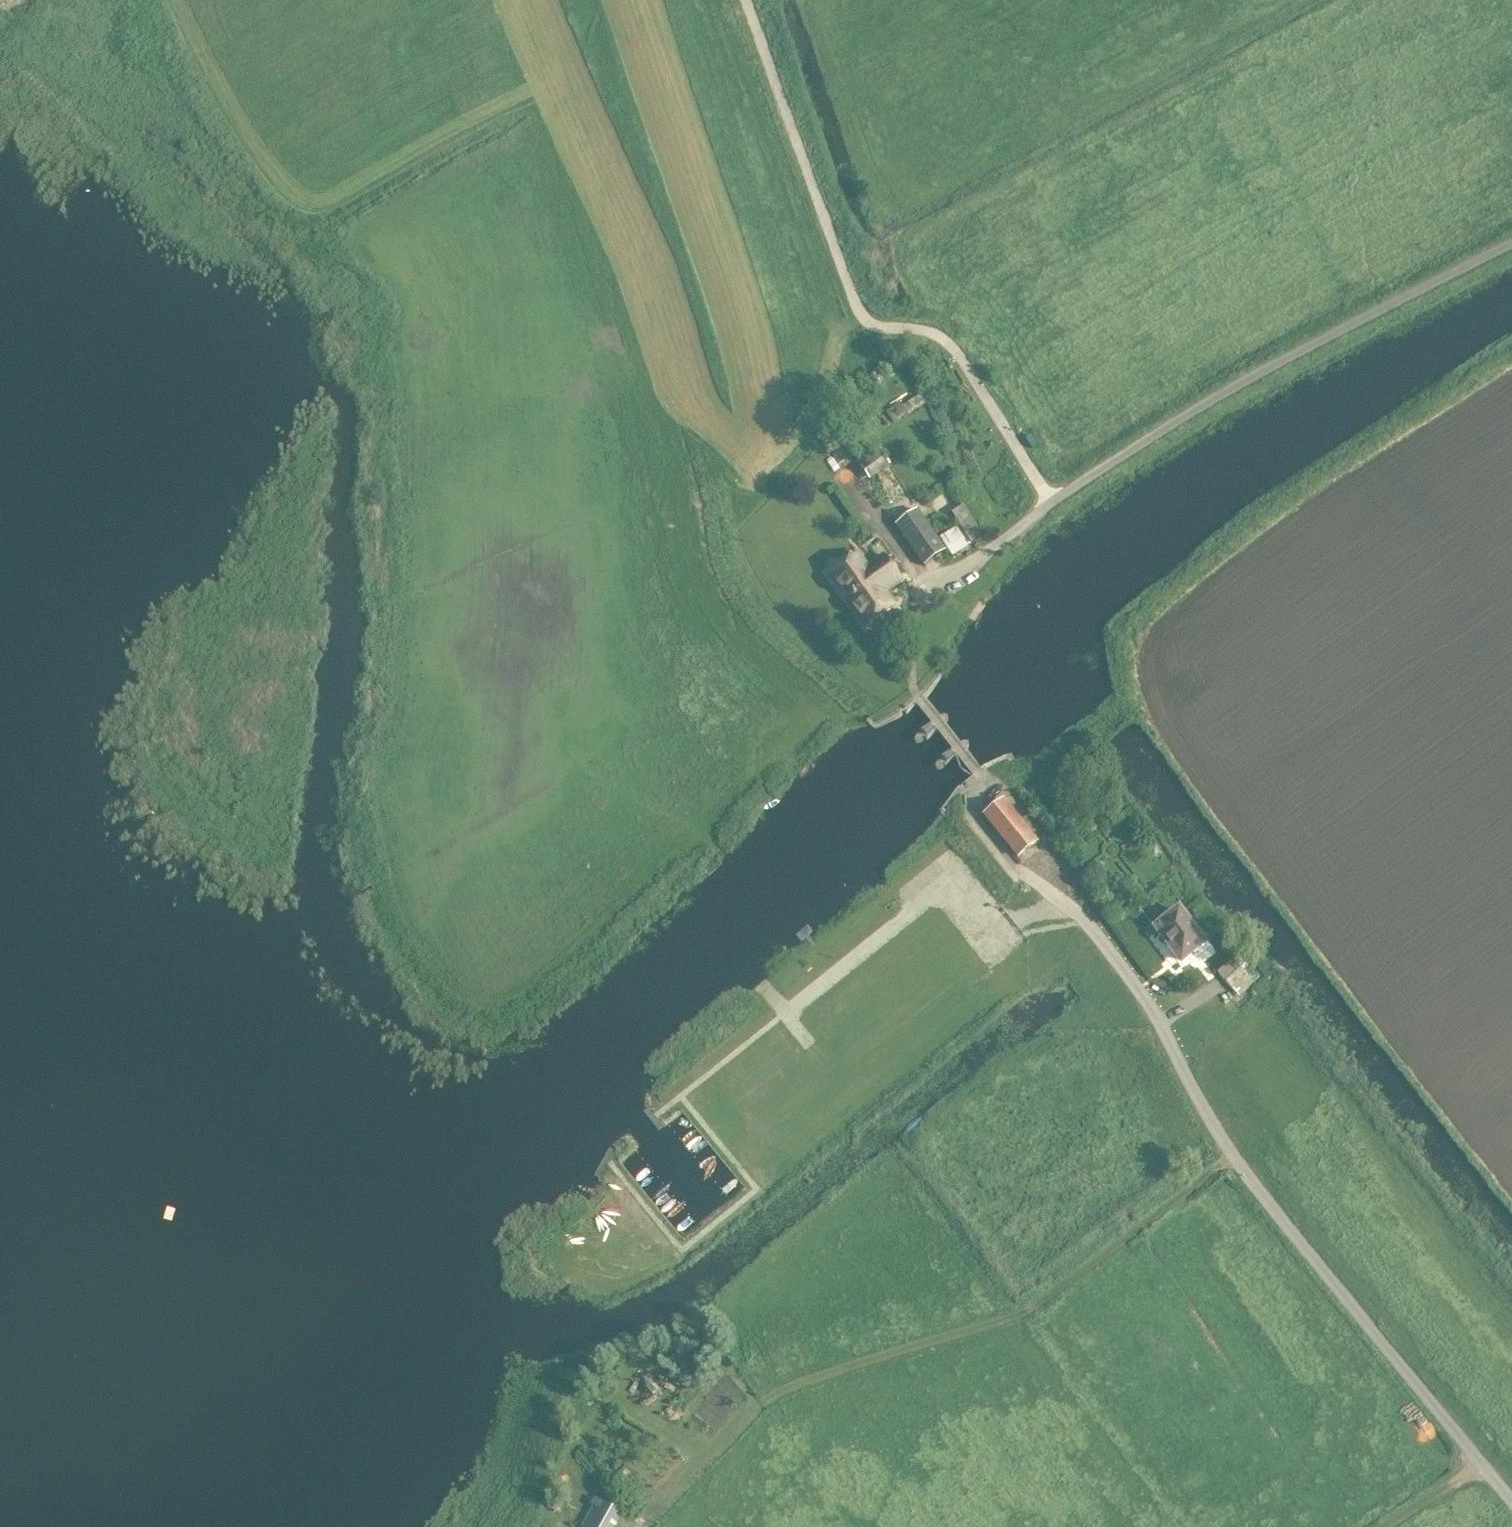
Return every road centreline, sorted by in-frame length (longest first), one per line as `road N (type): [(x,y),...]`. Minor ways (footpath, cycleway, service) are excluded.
road 1 (unclassified): [(1511,1501),(1248,1175),(1141,990),(1046,875)]
road 2 (unclassified): [(1001,539),(1170,422),(1511,242)]
road 3 (track): [(746,1413),(776,1392),(1030,1307),(1232,1152)]

